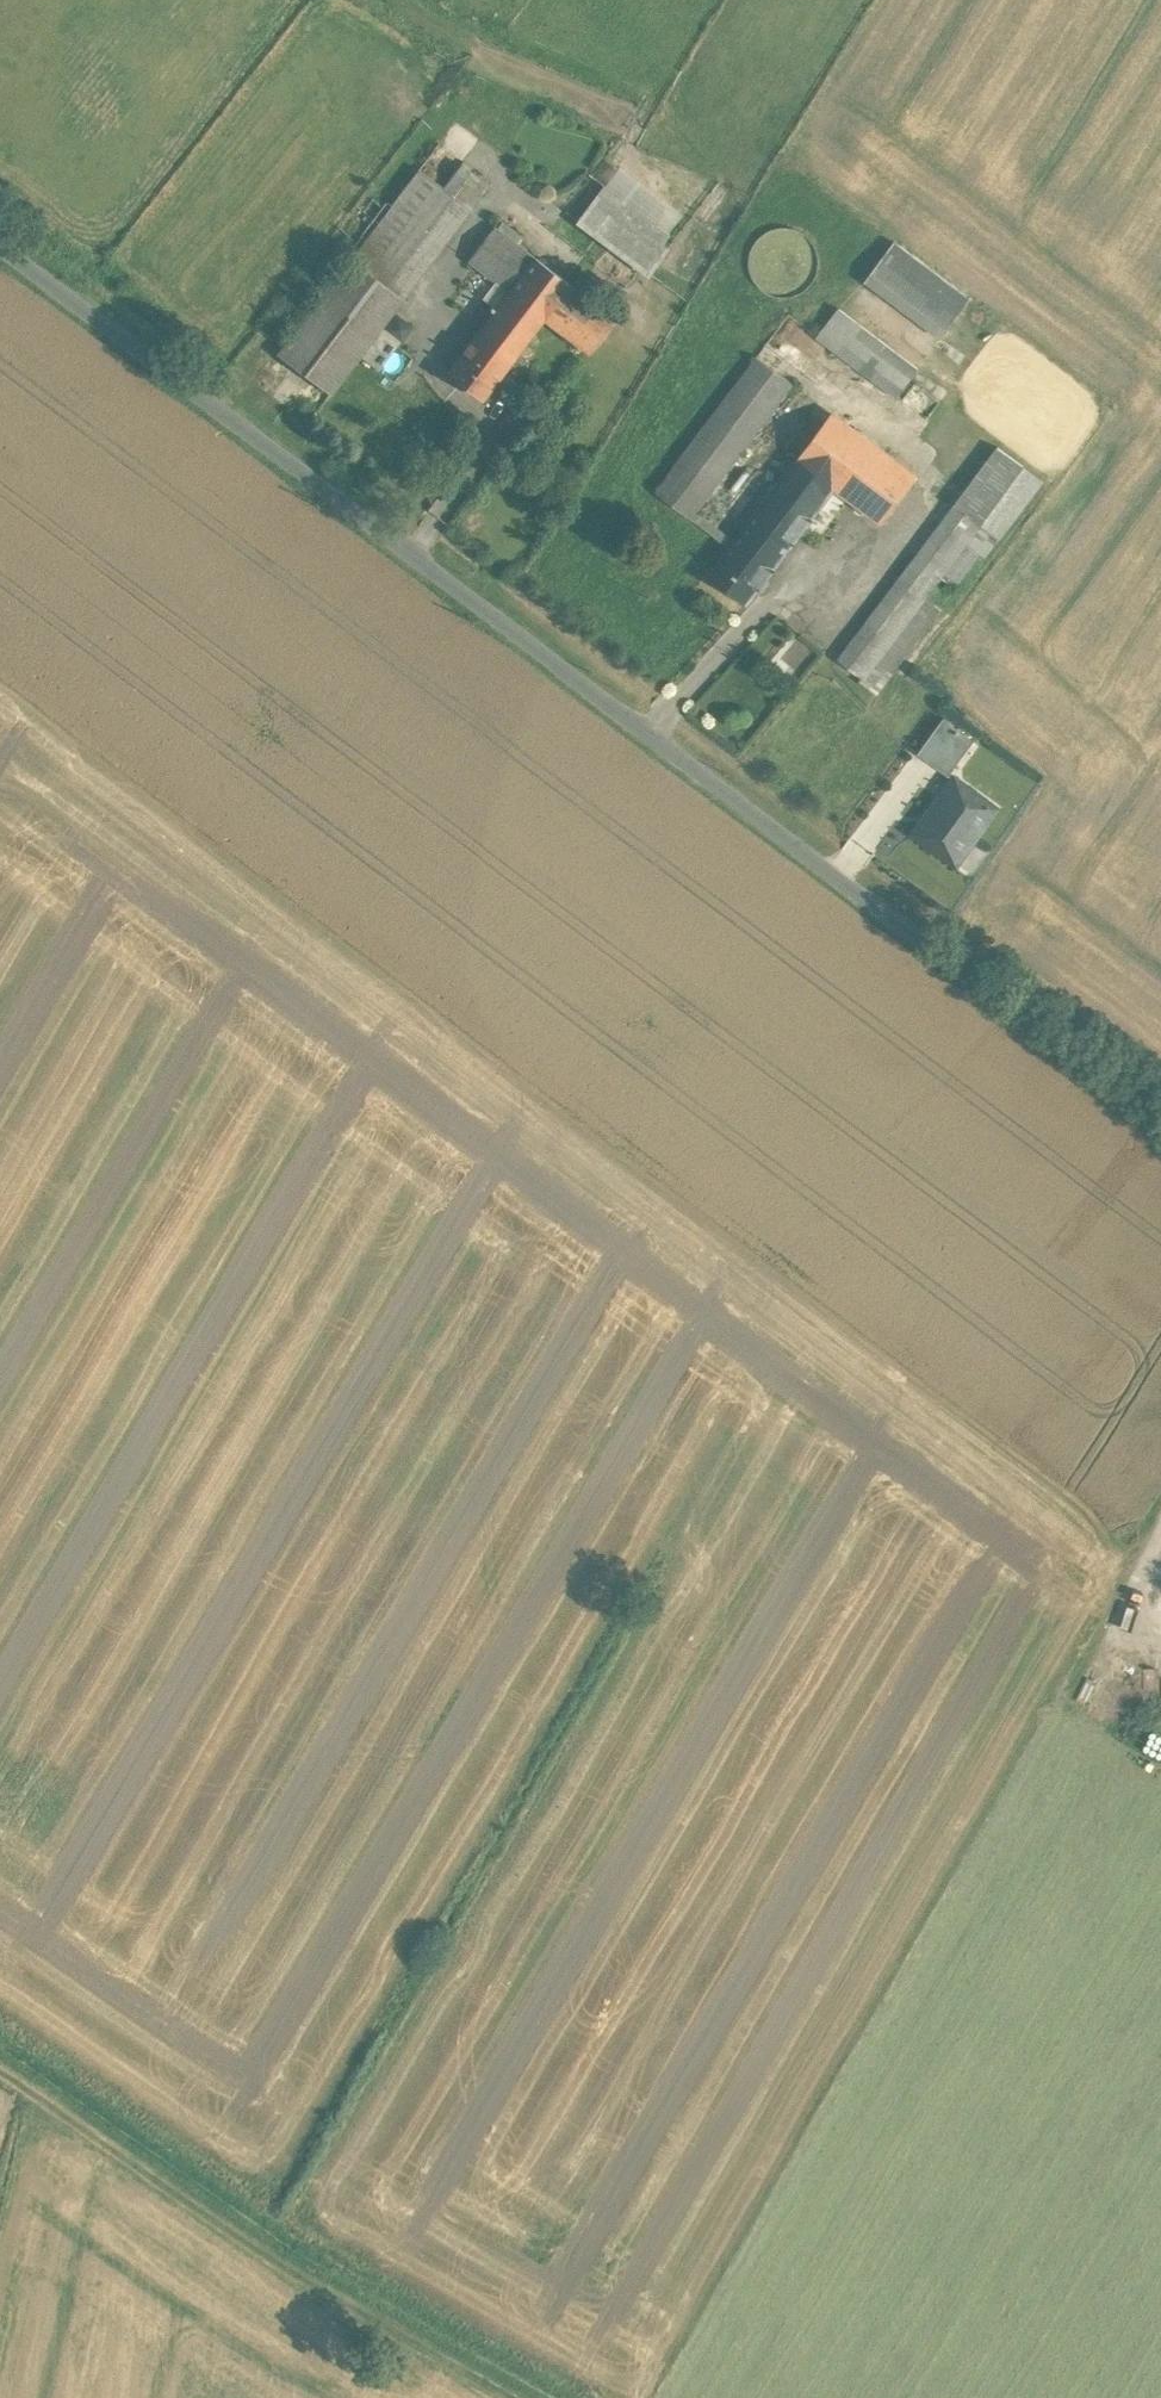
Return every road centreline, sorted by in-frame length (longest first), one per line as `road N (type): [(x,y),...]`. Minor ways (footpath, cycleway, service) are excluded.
road 1 (unclassified): [(1160,1123),(0,246)]
road 2 (track): [(0,2065),(256,2239),(521,2397)]

